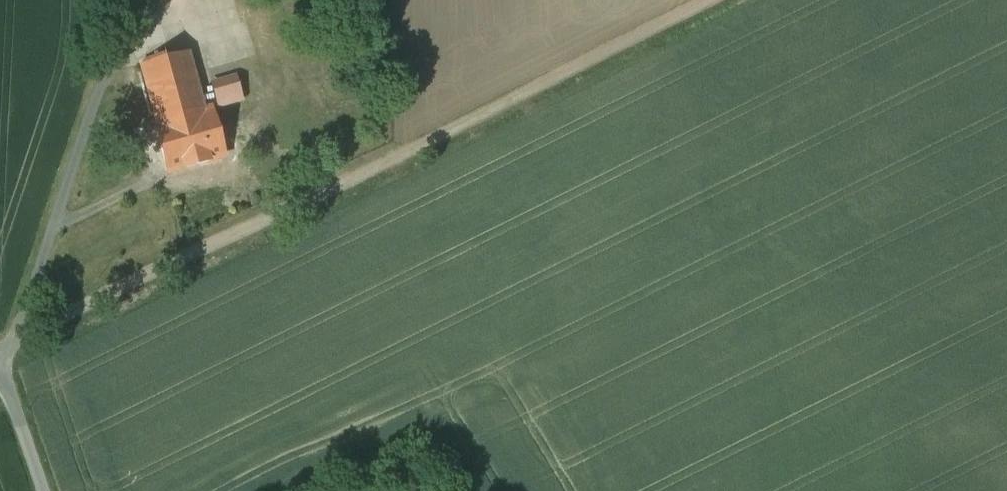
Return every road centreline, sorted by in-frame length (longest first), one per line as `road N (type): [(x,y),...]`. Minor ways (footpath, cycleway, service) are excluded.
road 1 (track): [(0,359),(715,0)]

